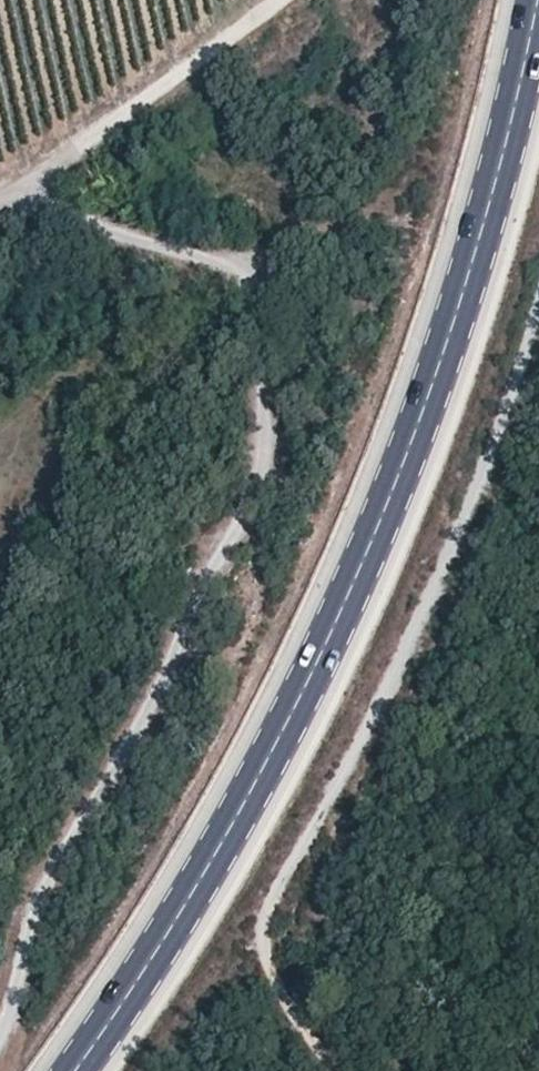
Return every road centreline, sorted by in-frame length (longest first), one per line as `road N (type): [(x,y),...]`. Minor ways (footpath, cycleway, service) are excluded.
road 1 (track): [(281,0),(25,188),(84,222),(245,263),(270,350),(269,443),(165,682),(39,894),(0,1058)]
road 2 (primary): [(72,1070),(155,953),(289,721),(386,514),(480,233),(536,0)]
road 3 (track): [(332,1070),(263,958),(264,913),(344,781),(479,486),(538,286)]

